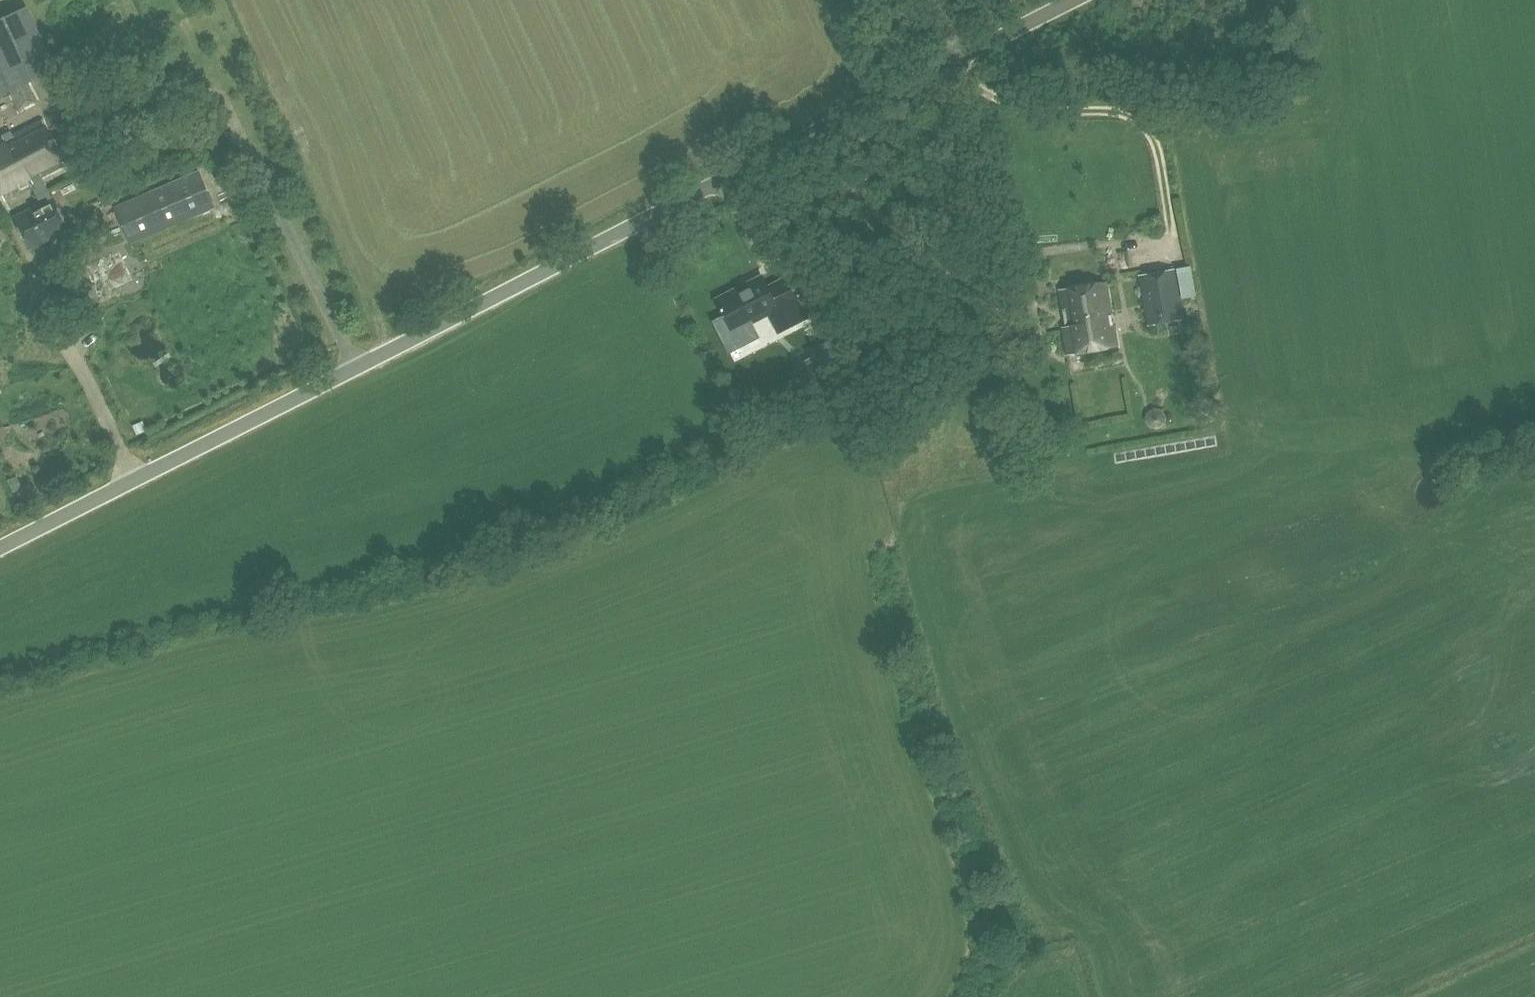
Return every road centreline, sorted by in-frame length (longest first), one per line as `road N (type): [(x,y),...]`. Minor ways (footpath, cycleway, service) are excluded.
road 1 (unclassified): [(0,546),(1070,0)]

